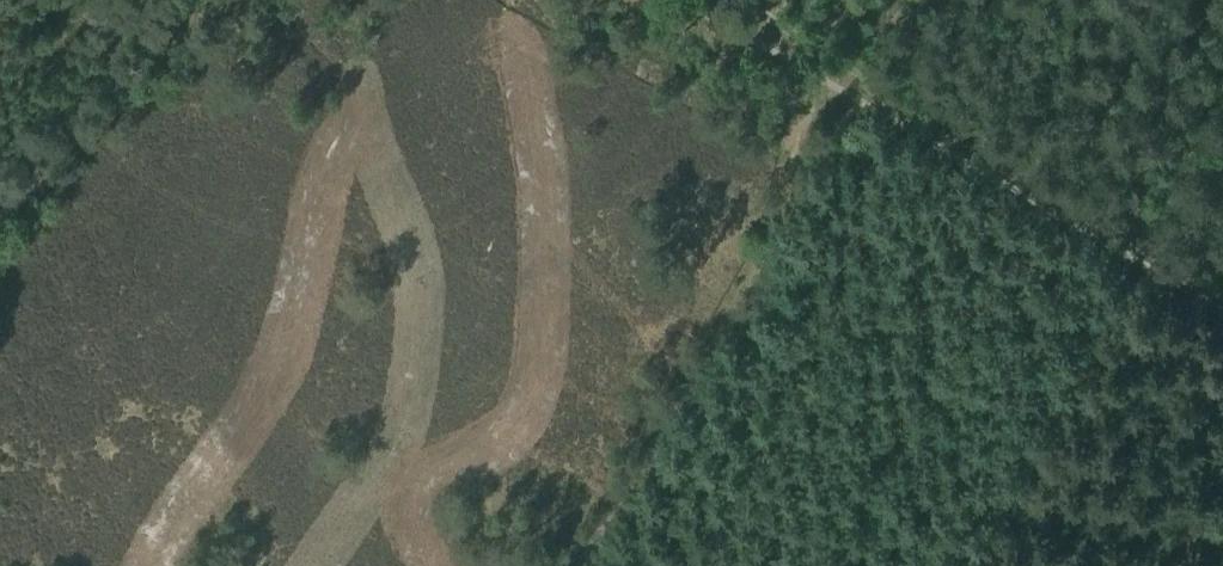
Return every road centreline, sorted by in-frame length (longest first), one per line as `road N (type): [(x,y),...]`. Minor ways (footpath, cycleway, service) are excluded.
road 1 (track): [(730,0),(1222,294)]

